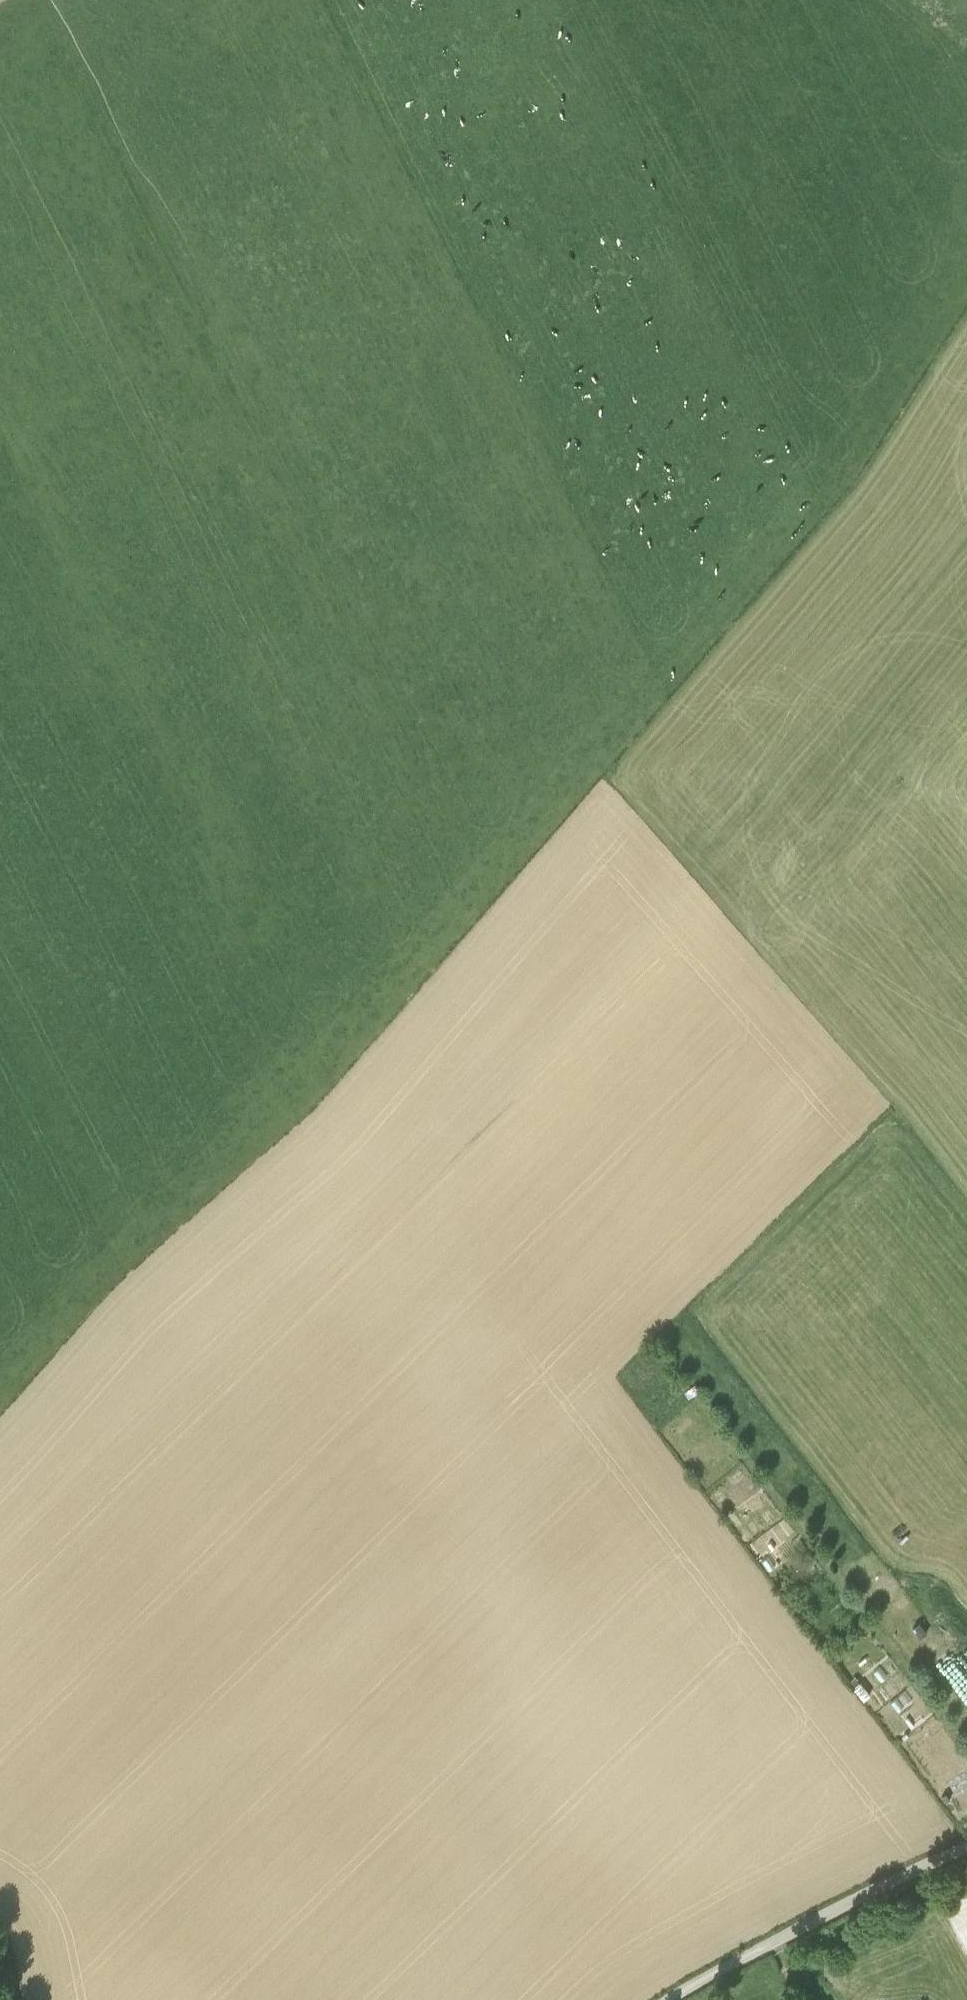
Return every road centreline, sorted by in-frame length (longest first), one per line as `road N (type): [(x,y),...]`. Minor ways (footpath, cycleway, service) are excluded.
road 1 (unclassified): [(966,1846),(668,1999)]

